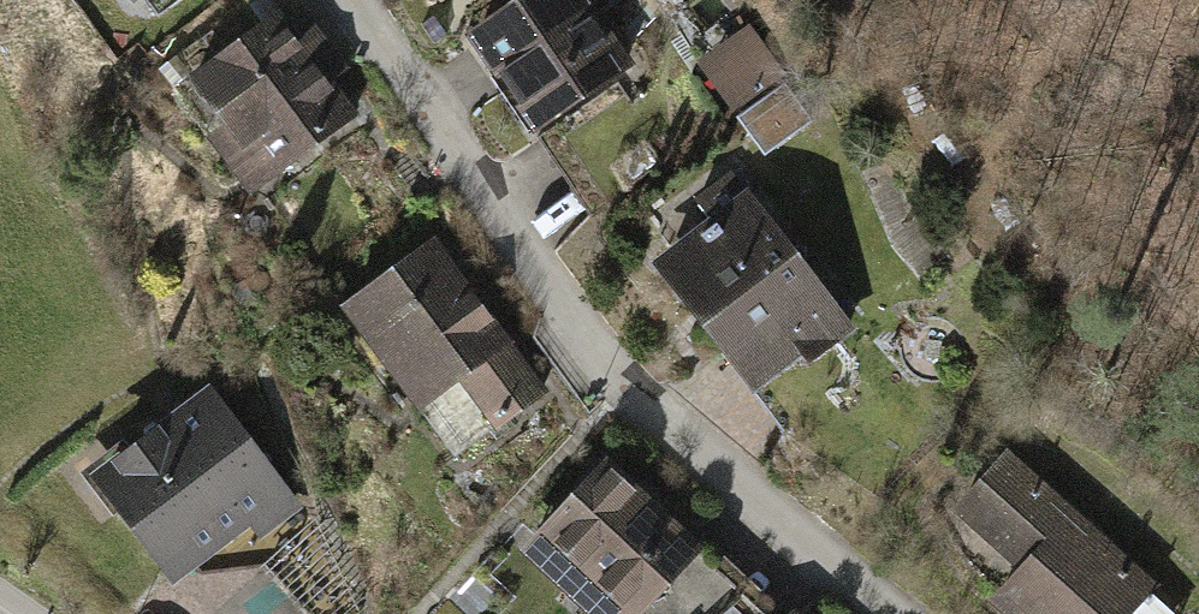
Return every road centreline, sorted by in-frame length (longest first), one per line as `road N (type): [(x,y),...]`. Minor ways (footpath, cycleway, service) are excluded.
road 1 (residential): [(882,613),(610,374),(367,0)]

